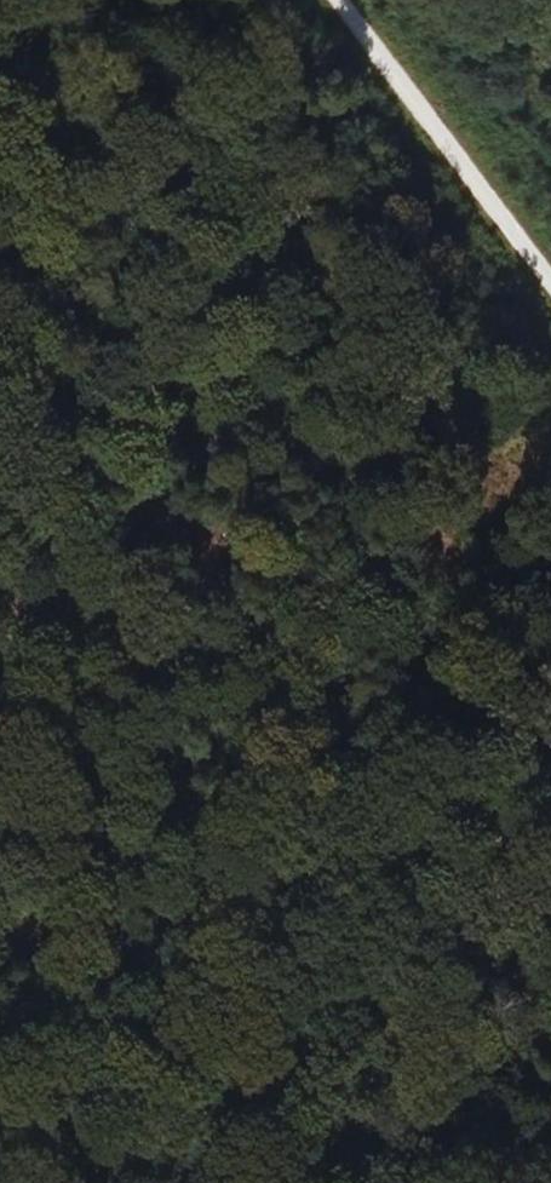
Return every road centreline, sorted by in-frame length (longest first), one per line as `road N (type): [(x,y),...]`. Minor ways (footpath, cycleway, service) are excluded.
road 1 (track): [(339,0),(550,280)]

